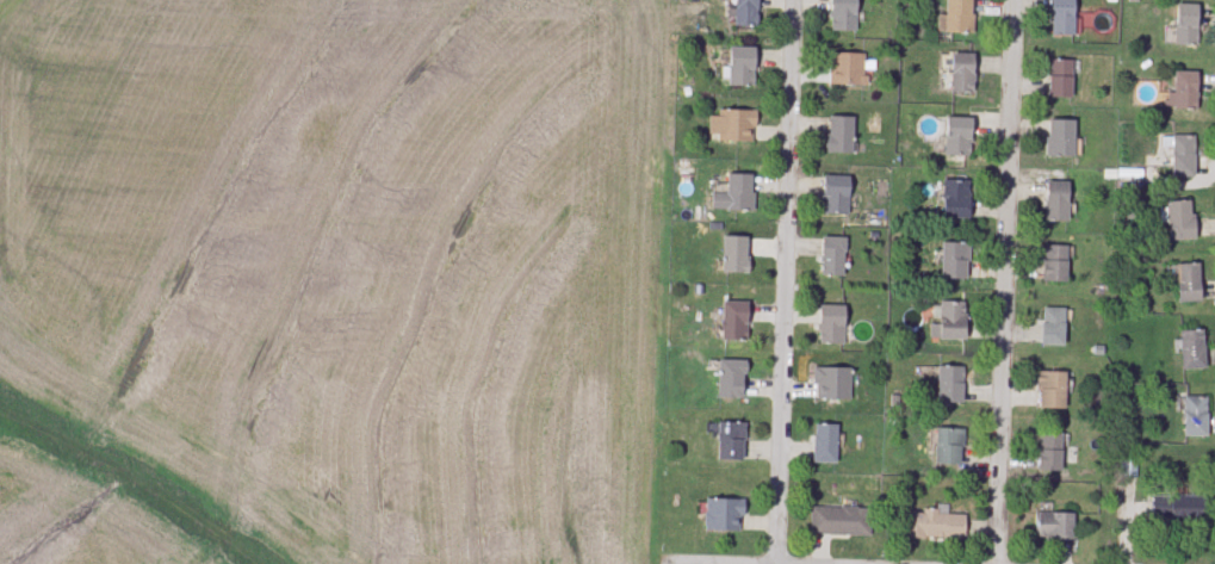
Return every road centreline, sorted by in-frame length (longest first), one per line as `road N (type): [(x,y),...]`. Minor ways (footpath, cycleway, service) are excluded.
road 1 (residential): [(781,563),(800,0)]
road 2 (residential): [(1012,0),(994,563)]

